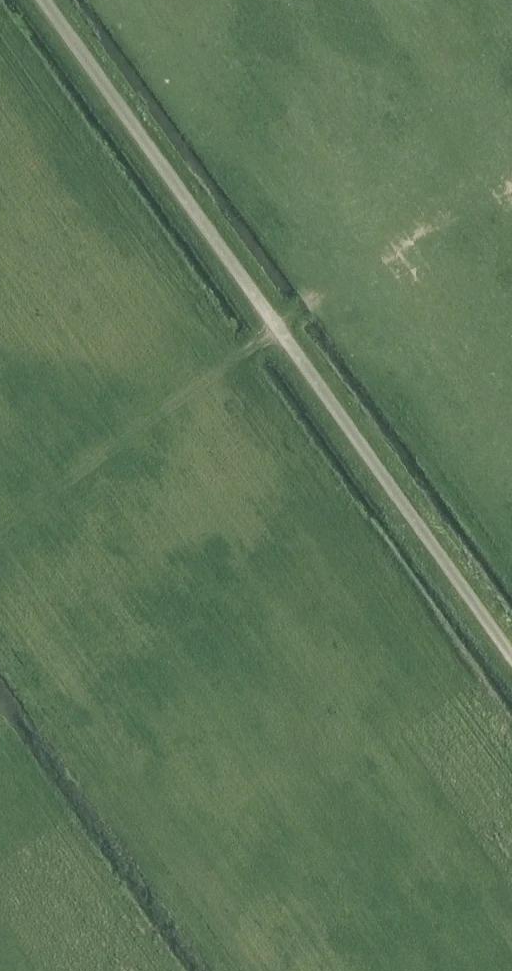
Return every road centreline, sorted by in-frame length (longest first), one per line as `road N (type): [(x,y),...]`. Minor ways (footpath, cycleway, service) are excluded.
road 1 (unclassified): [(511,654),(45,0)]

